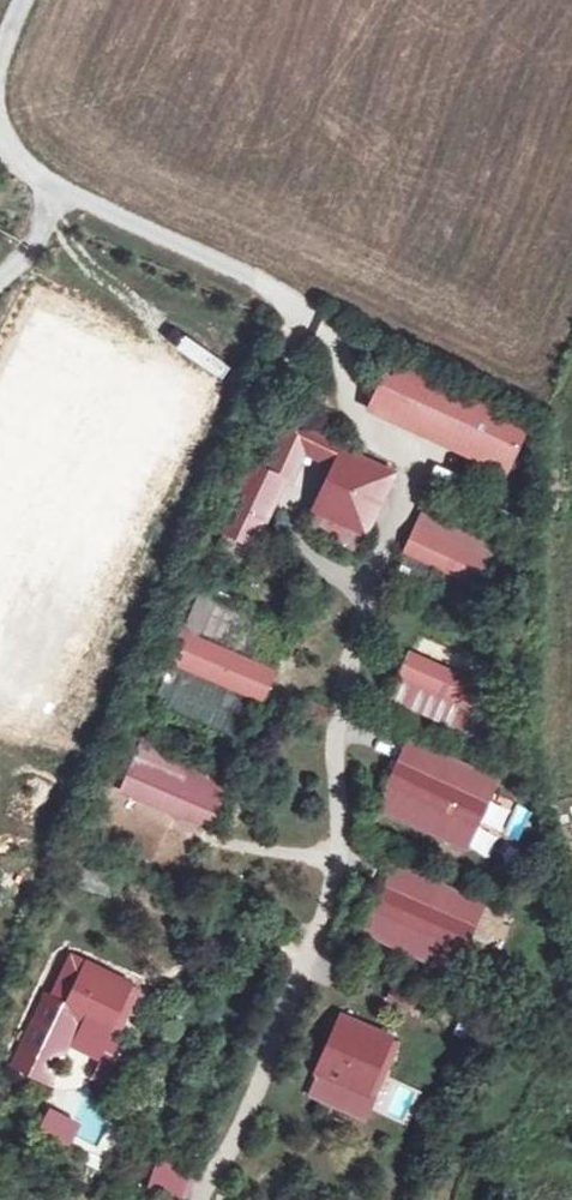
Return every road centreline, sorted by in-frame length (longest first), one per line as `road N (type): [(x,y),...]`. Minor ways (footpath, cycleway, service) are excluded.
road 1 (residential): [(193,1199),(251,1092),(309,956),(333,828),(351,643),(371,566),(426,458),(354,411),(337,341),(289,313)]
road 2 (residential): [(0,135),(24,190),(282,295),(289,313)]

